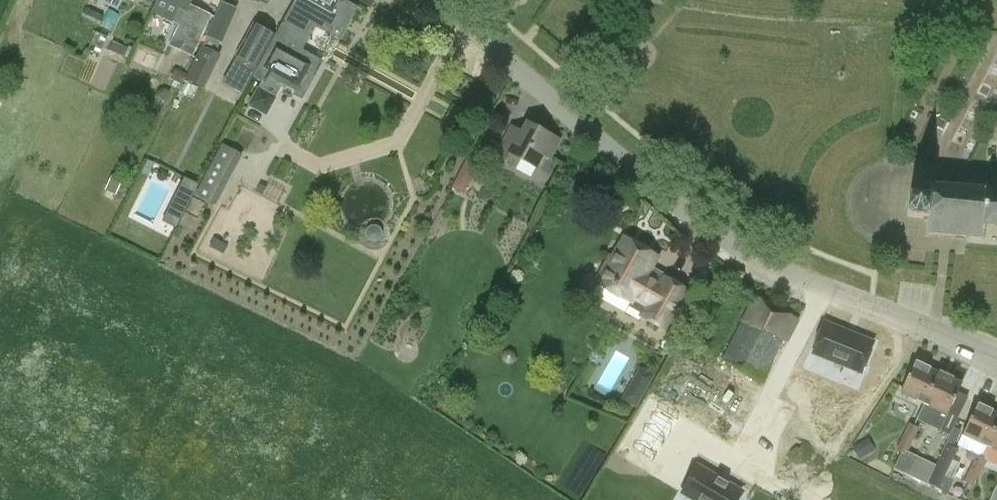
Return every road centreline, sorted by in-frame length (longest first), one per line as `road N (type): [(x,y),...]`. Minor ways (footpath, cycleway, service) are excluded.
road 1 (unclassified): [(436,0),(724,238),(996,361)]

